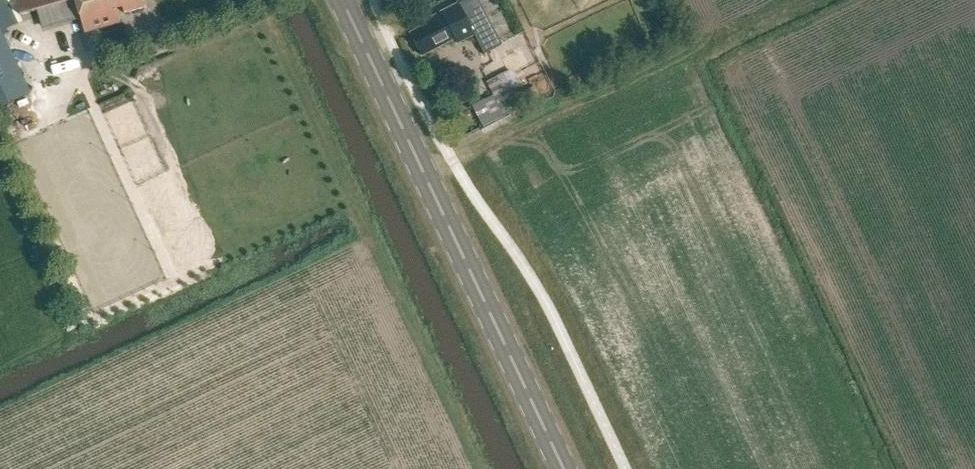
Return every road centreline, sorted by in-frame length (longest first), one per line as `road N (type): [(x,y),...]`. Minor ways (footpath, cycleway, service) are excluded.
road 1 (primary): [(565,468),(342,0)]
road 2 (track): [(427,177),(805,0)]

